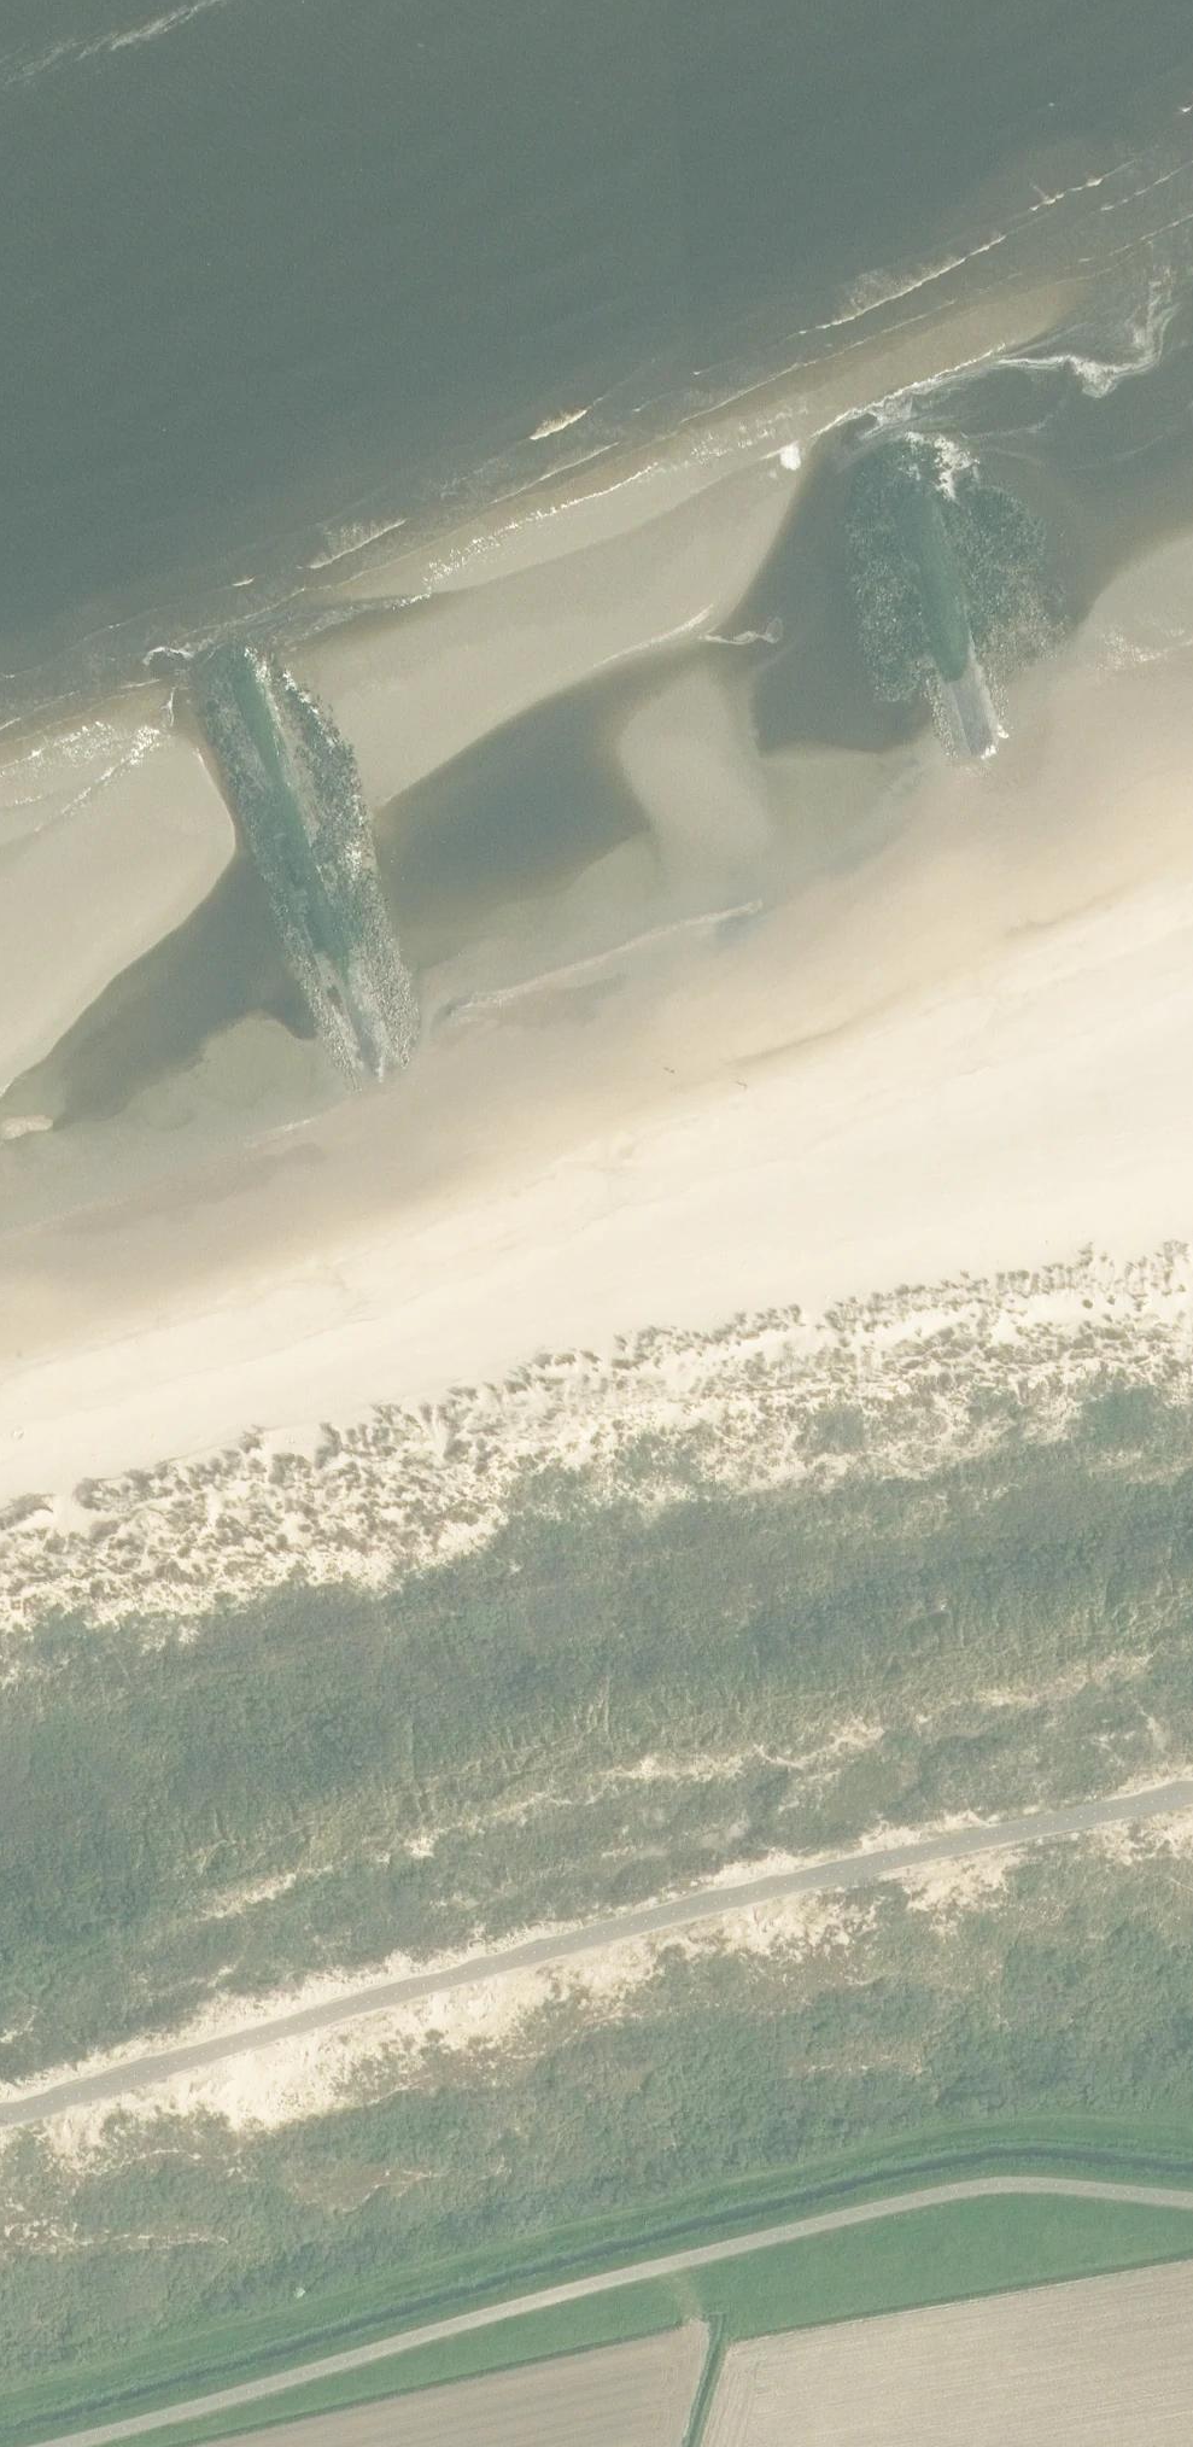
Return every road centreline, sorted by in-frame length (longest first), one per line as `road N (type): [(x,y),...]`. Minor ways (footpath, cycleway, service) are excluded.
road 1 (track): [(686,2259),(697,2330),(667,2446)]

